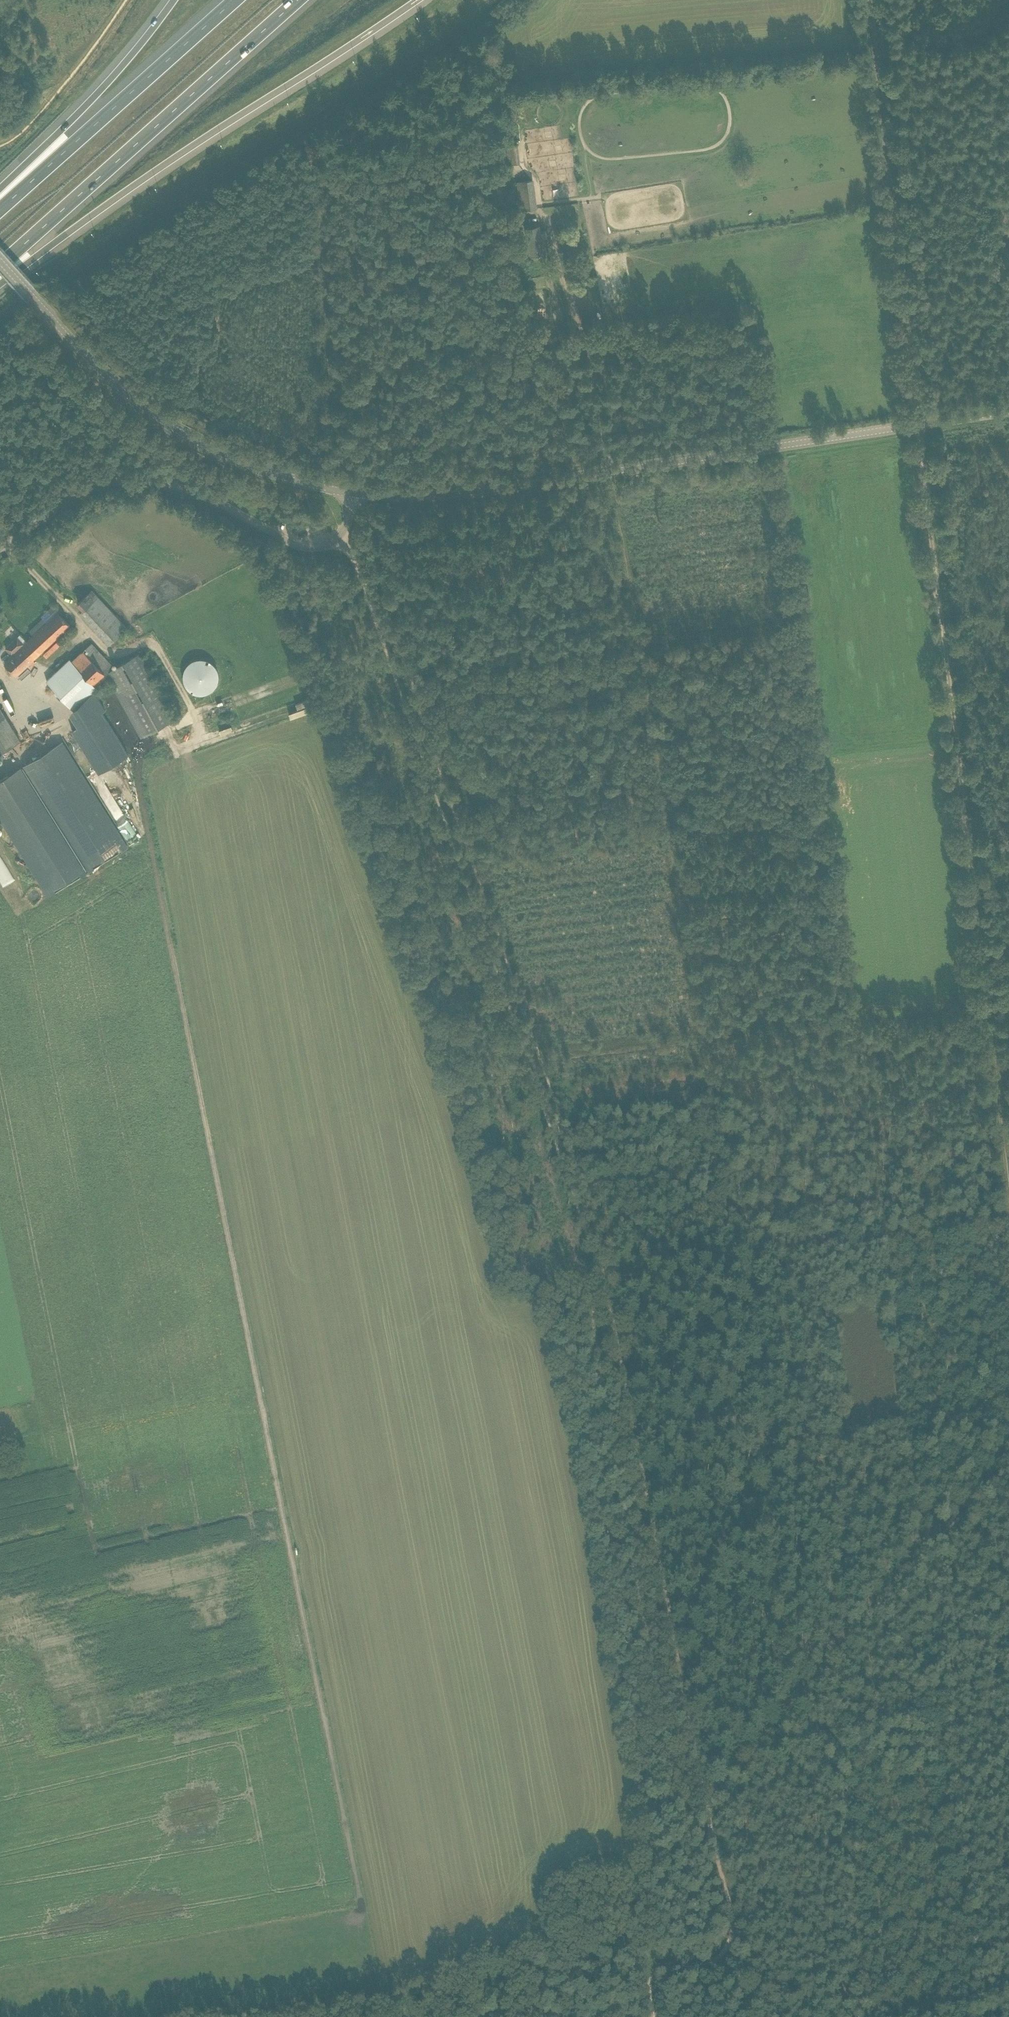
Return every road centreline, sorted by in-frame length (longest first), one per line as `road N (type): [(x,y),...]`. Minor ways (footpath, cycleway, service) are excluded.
road 1 (track): [(871,0),(1008,1056)]
road 2 (track): [(606,1275),(366,591)]
road 3 (unclassified): [(353,492),(446,495),(542,483),(1008,407)]
road 4 (track): [(707,1807),(606,1275)]
road 5 (motorway): [(0,279),(415,0)]
road 6 (unclassified): [(353,492),(203,447),(144,409),(0,262)]
road 7 (track): [(1008,1225),(606,1275)]
road 8 (motorway): [(0,266),(299,0)]
road 9 (unclassified): [(0,553),(112,479),(141,477),(187,486),(296,548),(317,550),(341,540)]
road 10 (track): [(925,1550),(707,1807)]
road 11 (motorway): [(234,0),(0,209)]
road 12 (motorway): [(173,0),(99,91),(0,188)]
road 13 (track): [(0,149),(37,115),(125,0)]
road 14 (track): [(732,1949),(707,1807)]
road 15 (track): [(1008,1442),(973,1505),(925,1550)]

